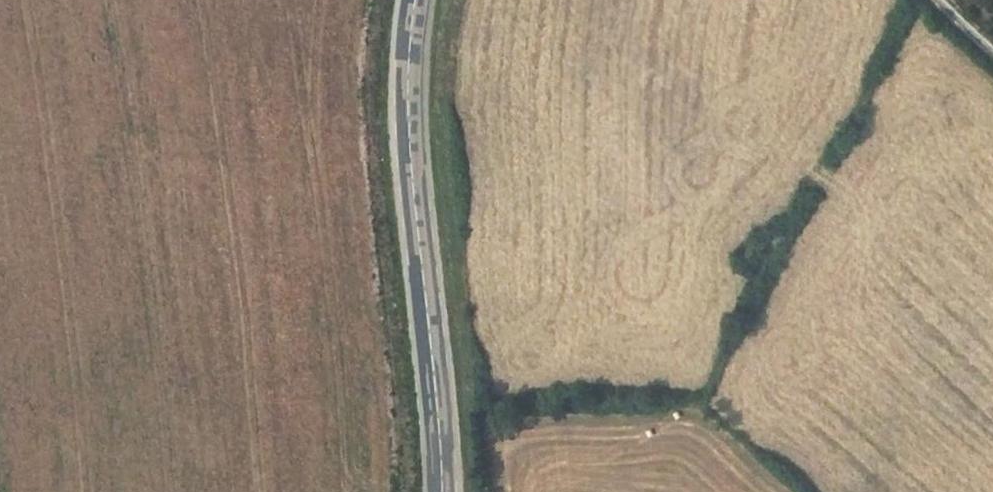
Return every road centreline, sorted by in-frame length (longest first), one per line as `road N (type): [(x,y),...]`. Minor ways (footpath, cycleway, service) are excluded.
road 1 (tertiary): [(442,491),(405,102),(421,0)]

